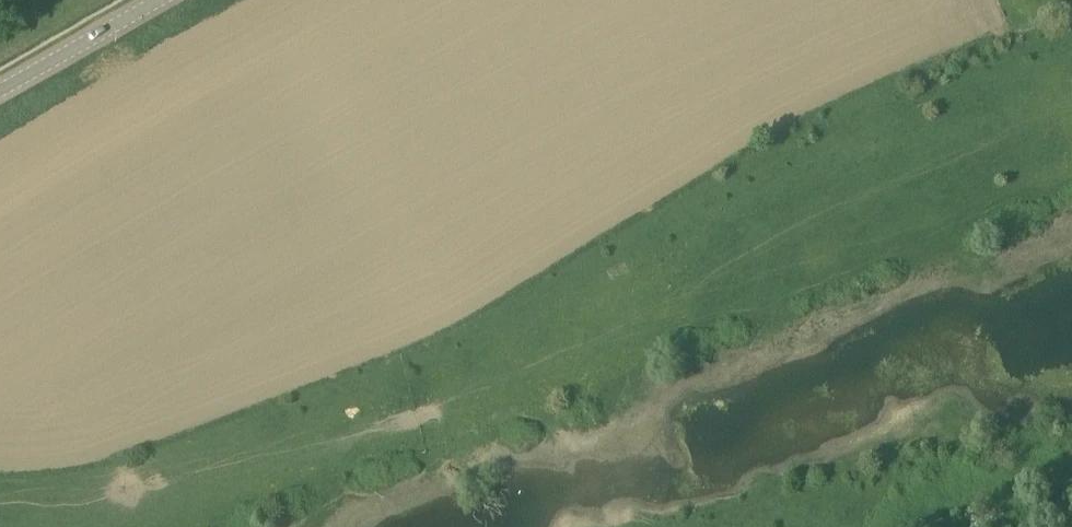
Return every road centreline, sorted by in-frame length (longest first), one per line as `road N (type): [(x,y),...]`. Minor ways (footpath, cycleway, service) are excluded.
road 1 (tertiary): [(0,92),(160,0)]

